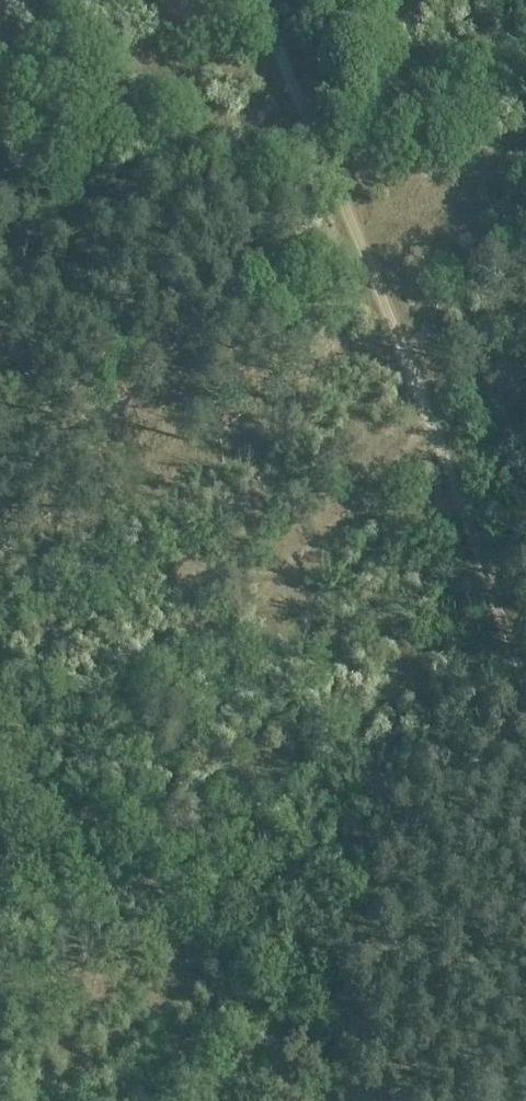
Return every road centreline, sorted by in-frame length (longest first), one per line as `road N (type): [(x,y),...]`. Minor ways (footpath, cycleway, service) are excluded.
road 1 (track): [(259,0),(525,687)]

